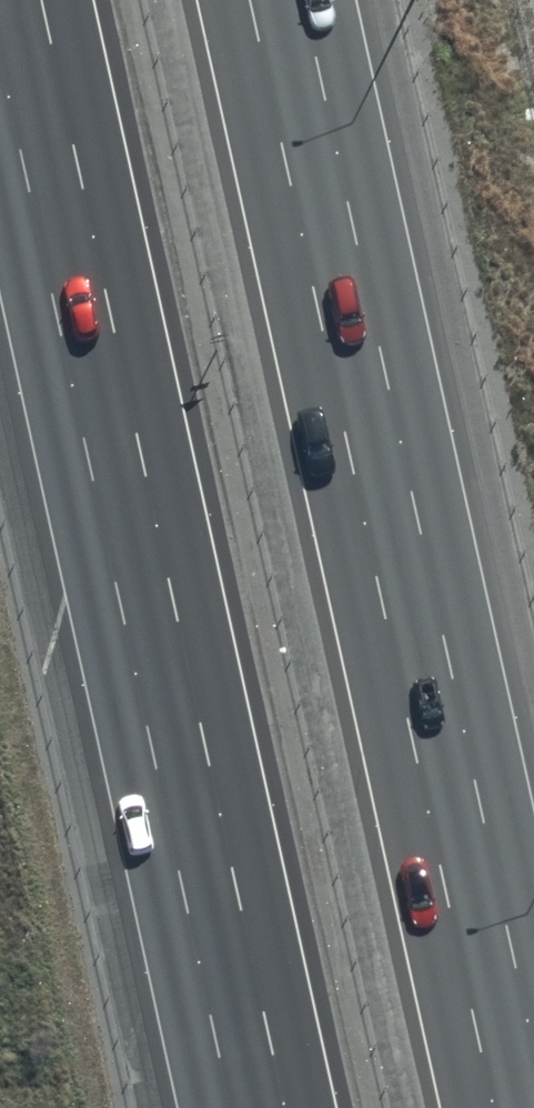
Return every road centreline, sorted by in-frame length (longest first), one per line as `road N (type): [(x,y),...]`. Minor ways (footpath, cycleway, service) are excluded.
road 1 (motorway): [(276,0),(519,1107)]
road 2 (motorway): [(257,1107),(15,0)]

